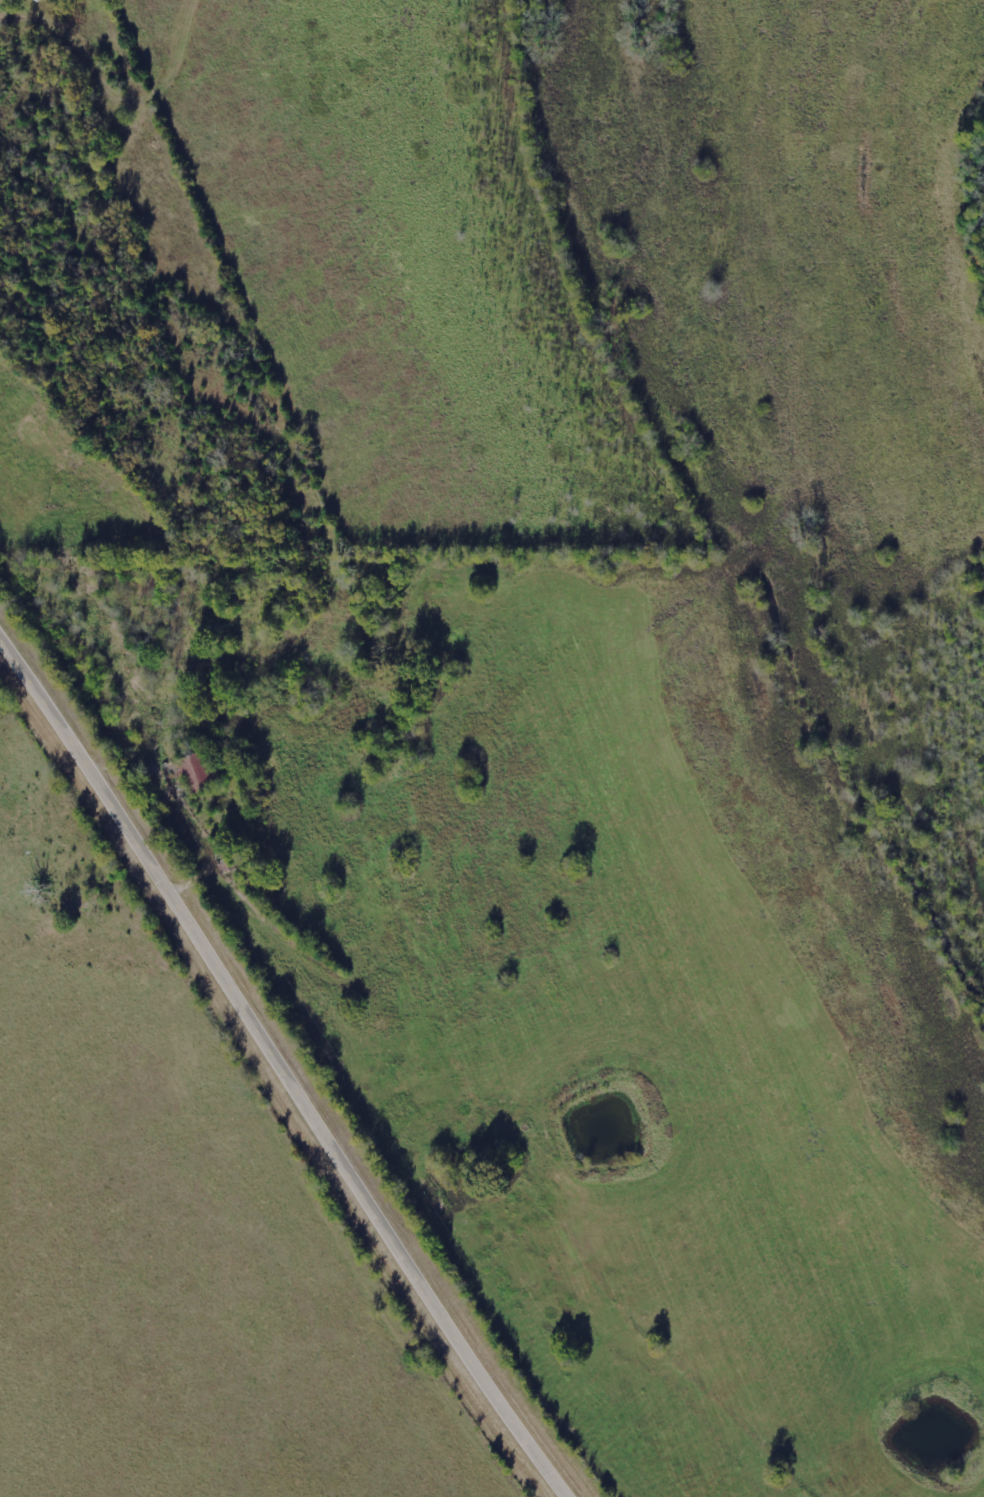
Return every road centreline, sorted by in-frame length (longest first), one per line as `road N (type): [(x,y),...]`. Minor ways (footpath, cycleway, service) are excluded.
road 1 (tertiary): [(0,639),(565,1496)]

